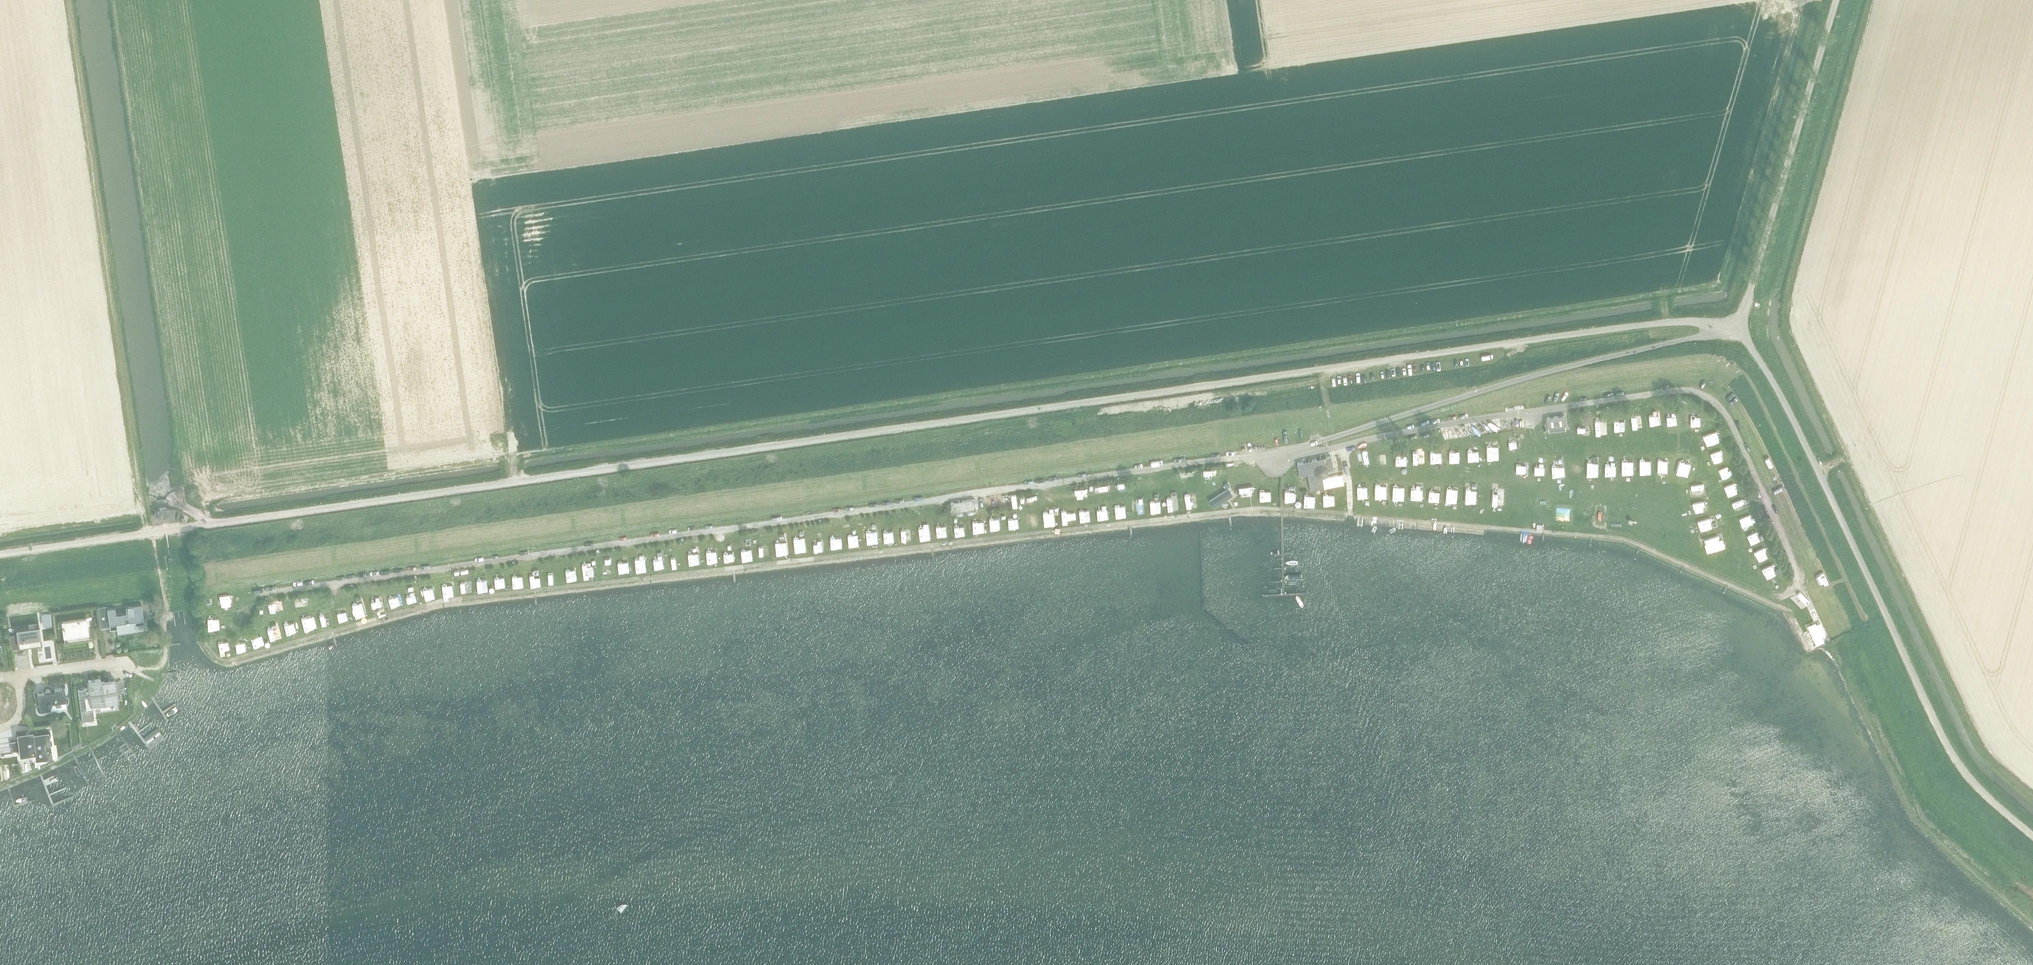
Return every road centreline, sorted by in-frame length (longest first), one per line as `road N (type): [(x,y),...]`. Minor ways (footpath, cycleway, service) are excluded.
road 1 (unclassified): [(0,553),(1565,334),(1687,321),(1739,325)]
road 2 (unclassified): [(2032,848),(1973,799),(1795,420),(1739,325)]
road 3 (unclassified): [(1739,325),(1835,0)]

